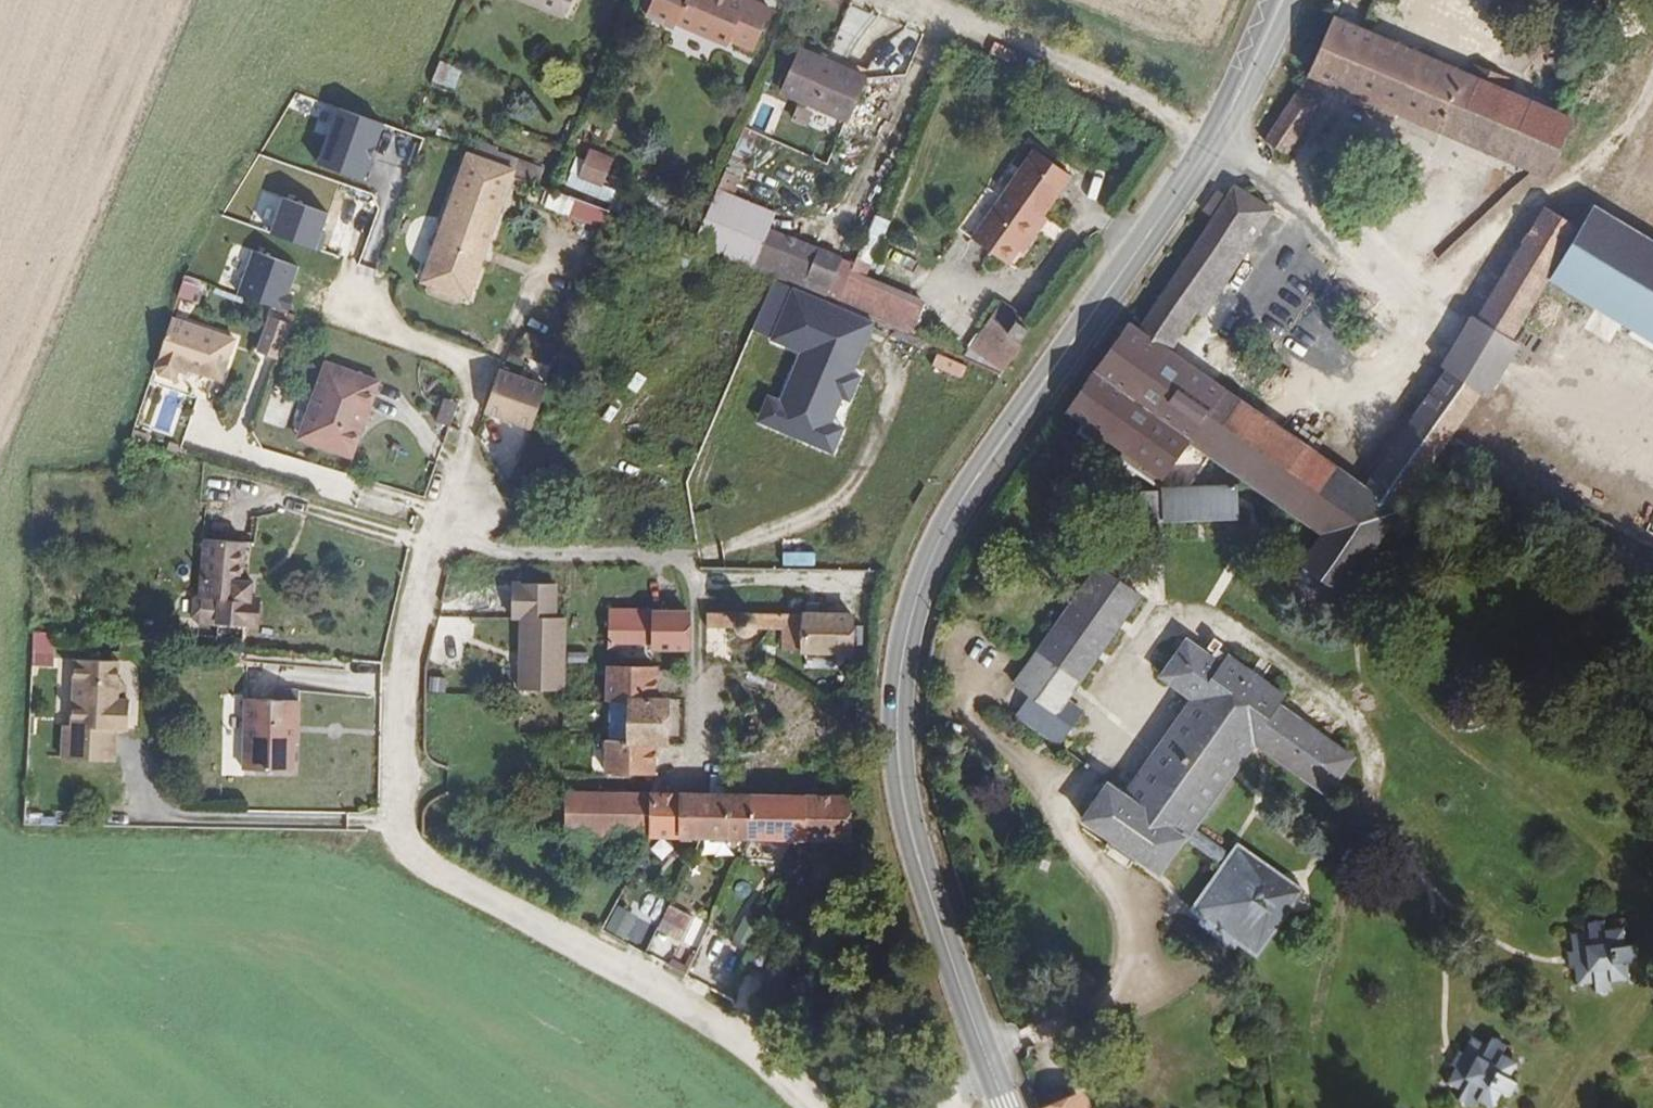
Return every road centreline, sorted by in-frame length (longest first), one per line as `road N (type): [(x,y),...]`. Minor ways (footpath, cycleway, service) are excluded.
road 1 (residential): [(559,251),(490,364),(430,543),(401,683),(403,831),(419,858),(679,994),(810,1107)]
road 2 (secondary): [(1010,1107),(949,956),(904,802),(897,722),(905,647),(945,533),(1213,145)]
road 3 (residential): [(1213,145),(1084,65),(919,0)]
road 4 (track): [(1416,311),(1612,160),(1652,100)]
road 5 (secondary): [(1213,145),(1284,0)]

